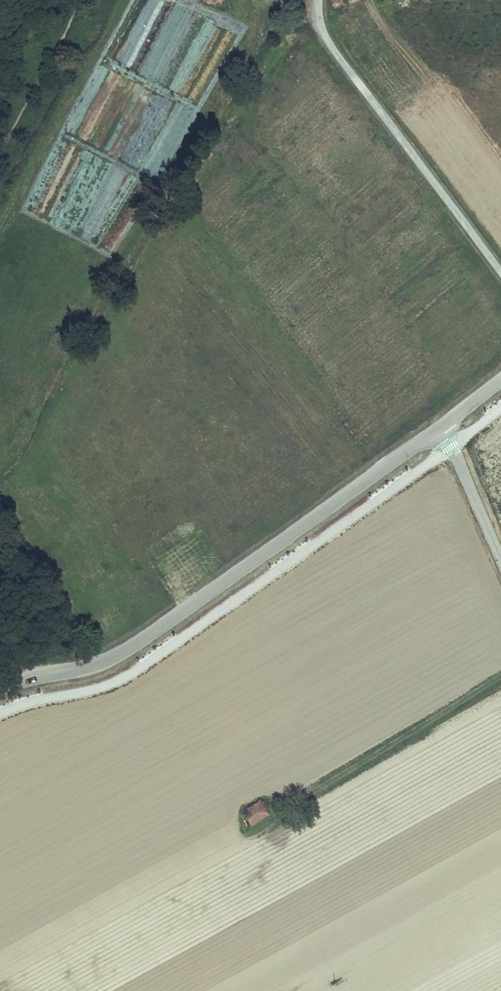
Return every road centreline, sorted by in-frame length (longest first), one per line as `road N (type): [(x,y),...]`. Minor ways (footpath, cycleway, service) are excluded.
road 1 (unclassified): [(0,685),(121,651),(444,426)]
road 2 (track): [(316,0),(316,20),(333,50),(500,271)]
road 3 (track): [(294,807),(500,677)]
road 4 (track): [(0,159),(85,0)]
road 5 (unclassified): [(444,426),(500,555)]

